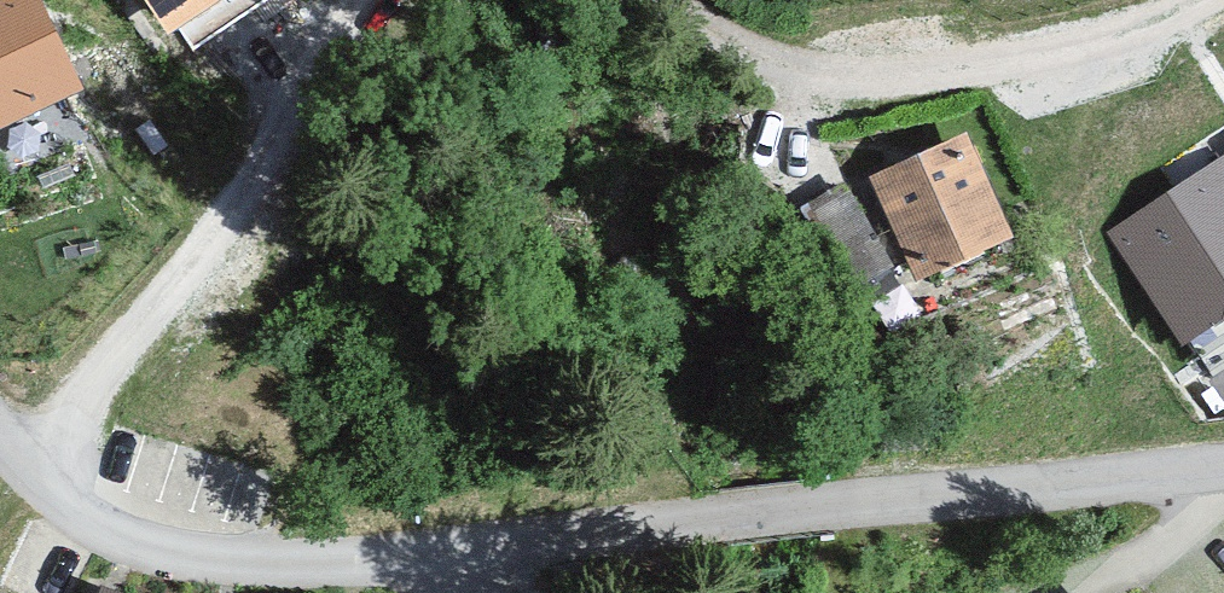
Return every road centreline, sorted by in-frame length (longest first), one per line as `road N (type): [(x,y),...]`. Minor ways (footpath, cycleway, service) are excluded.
road 1 (residential): [(1223,464),(449,555)]
road 2 (track): [(28,472),(273,157),(318,90),(363,0)]
road 3 (track): [(675,0),(799,69),(888,80),(1102,61),(1223,10)]
road 4 (residential): [(449,555),(239,564),(145,551),(78,518),(28,472),(0,431)]

